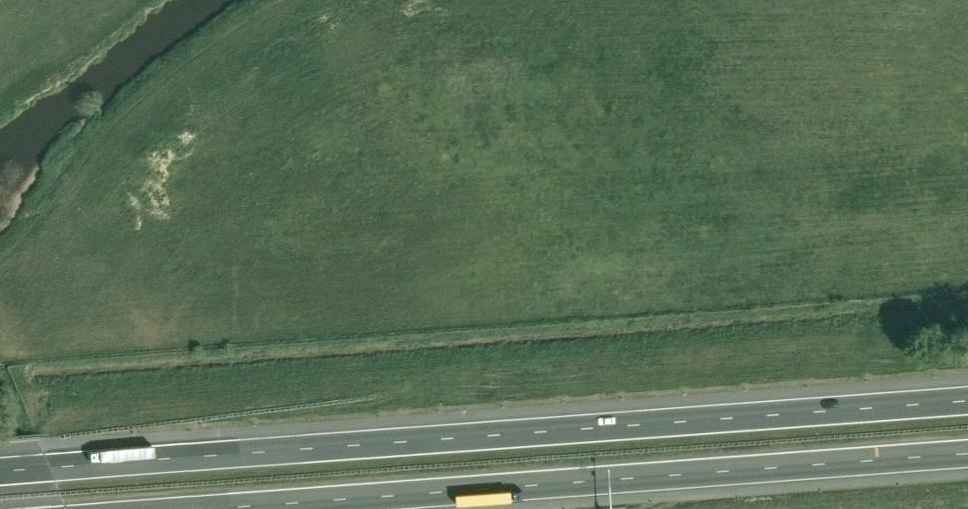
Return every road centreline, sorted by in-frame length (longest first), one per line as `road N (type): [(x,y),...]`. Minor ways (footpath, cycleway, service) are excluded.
road 1 (motorway): [(967,397),(0,472)]
road 2 (motorway): [(206,508),(967,453)]

